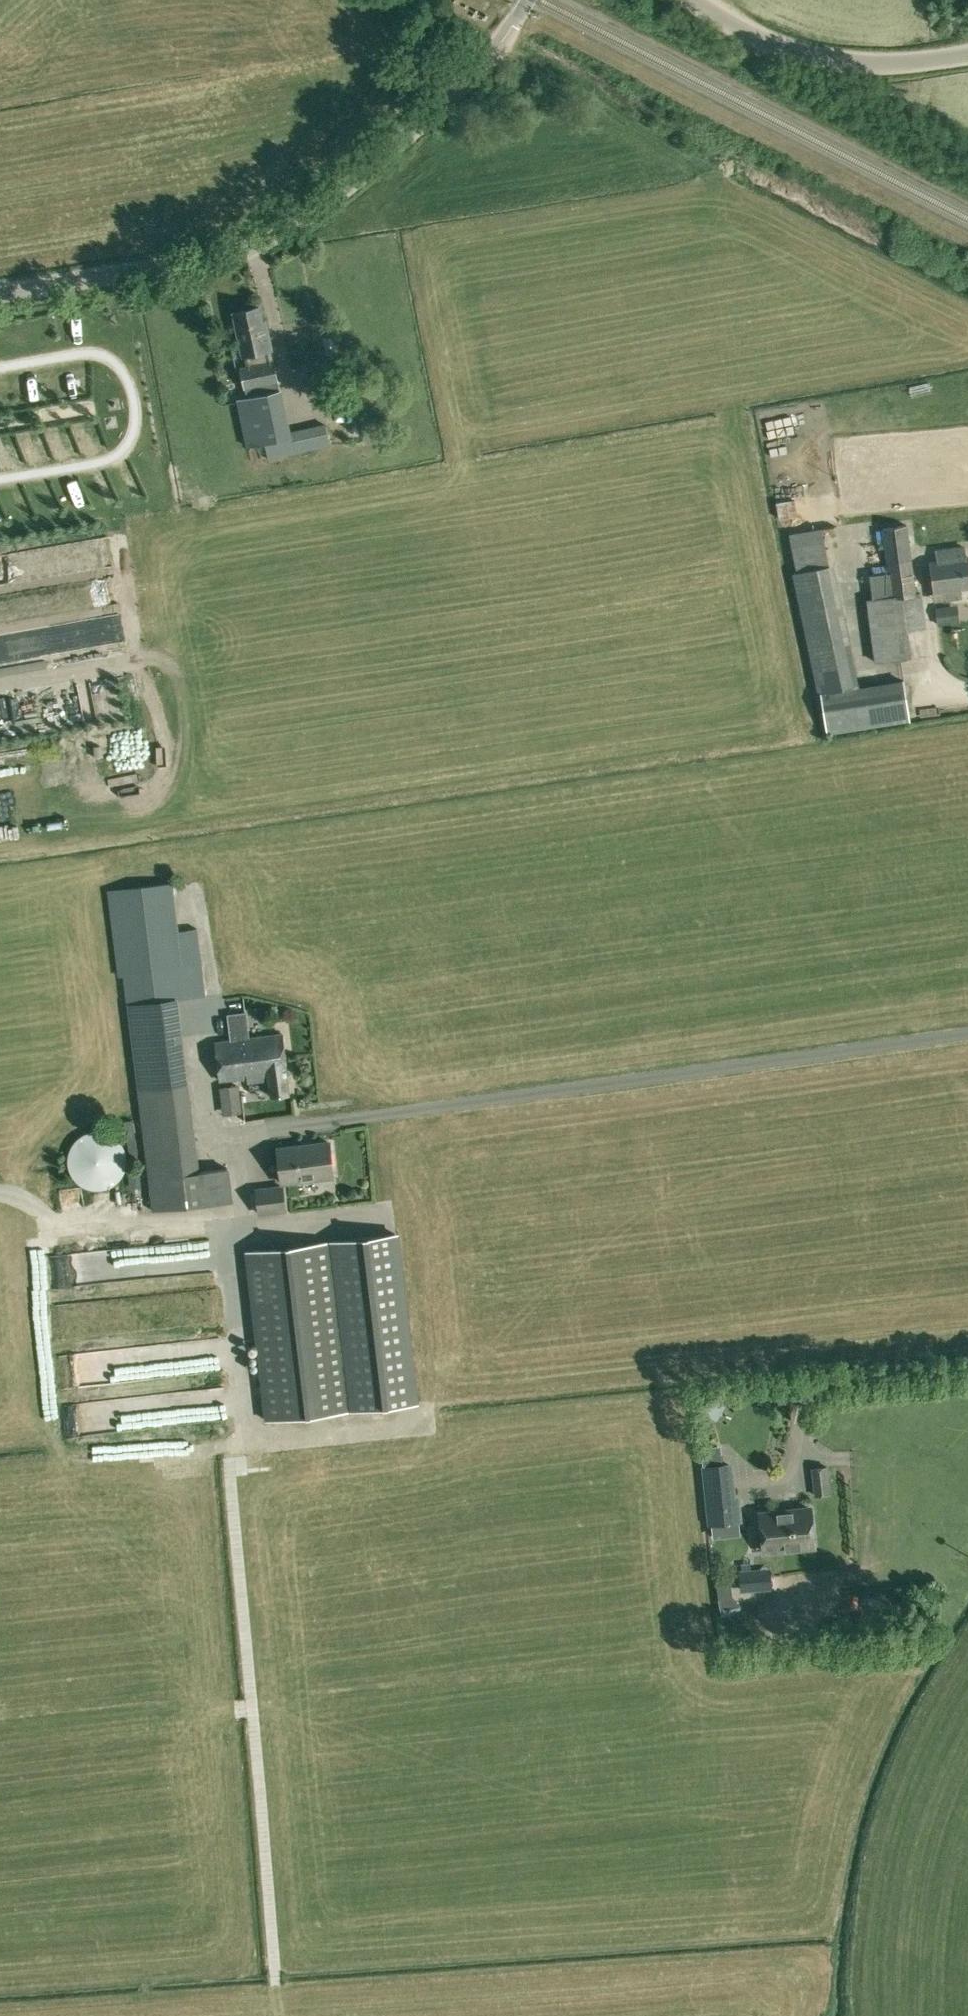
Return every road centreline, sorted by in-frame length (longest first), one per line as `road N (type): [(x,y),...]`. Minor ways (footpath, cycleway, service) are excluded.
road 1 (unclassified): [(0,293),(172,265),(282,228),(346,187),(484,62),(527,0)]
road 2 (track): [(249,1443),(226,1446),(275,1987)]
road 3 (unclassified): [(693,0),(767,42),(836,60),(883,64),(967,53)]

